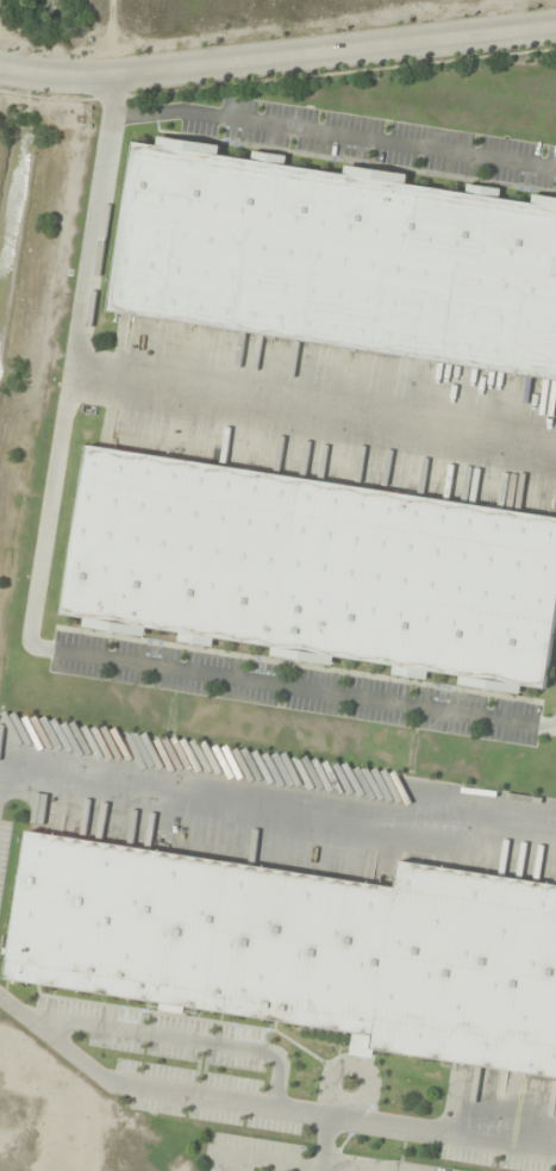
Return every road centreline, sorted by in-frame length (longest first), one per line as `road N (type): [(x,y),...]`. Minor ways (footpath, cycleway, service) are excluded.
road 1 (residential): [(0,67),(137,75),(555,30)]

